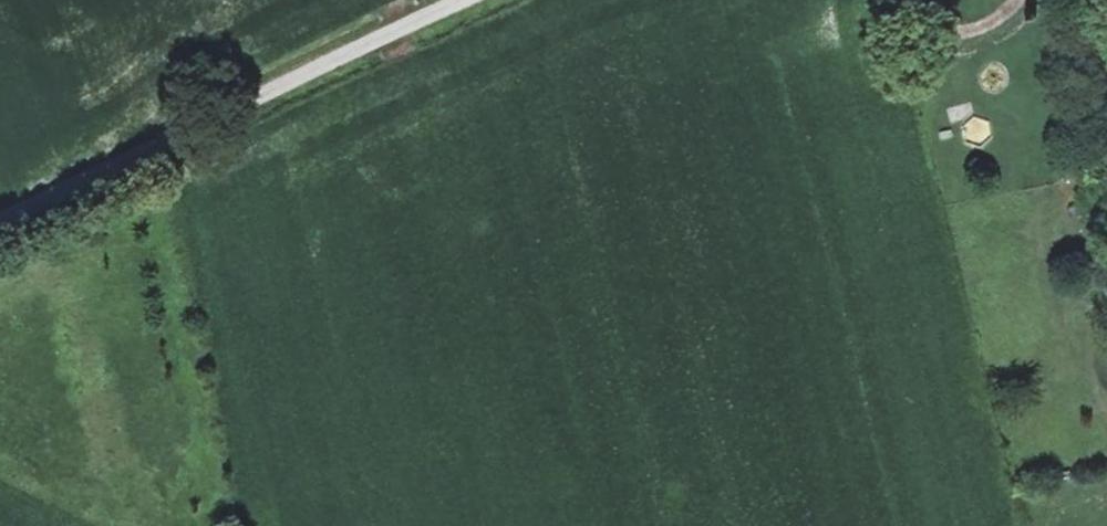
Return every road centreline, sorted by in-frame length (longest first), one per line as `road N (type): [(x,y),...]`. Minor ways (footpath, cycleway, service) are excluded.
road 1 (unclassified): [(0,229),(480,0)]

